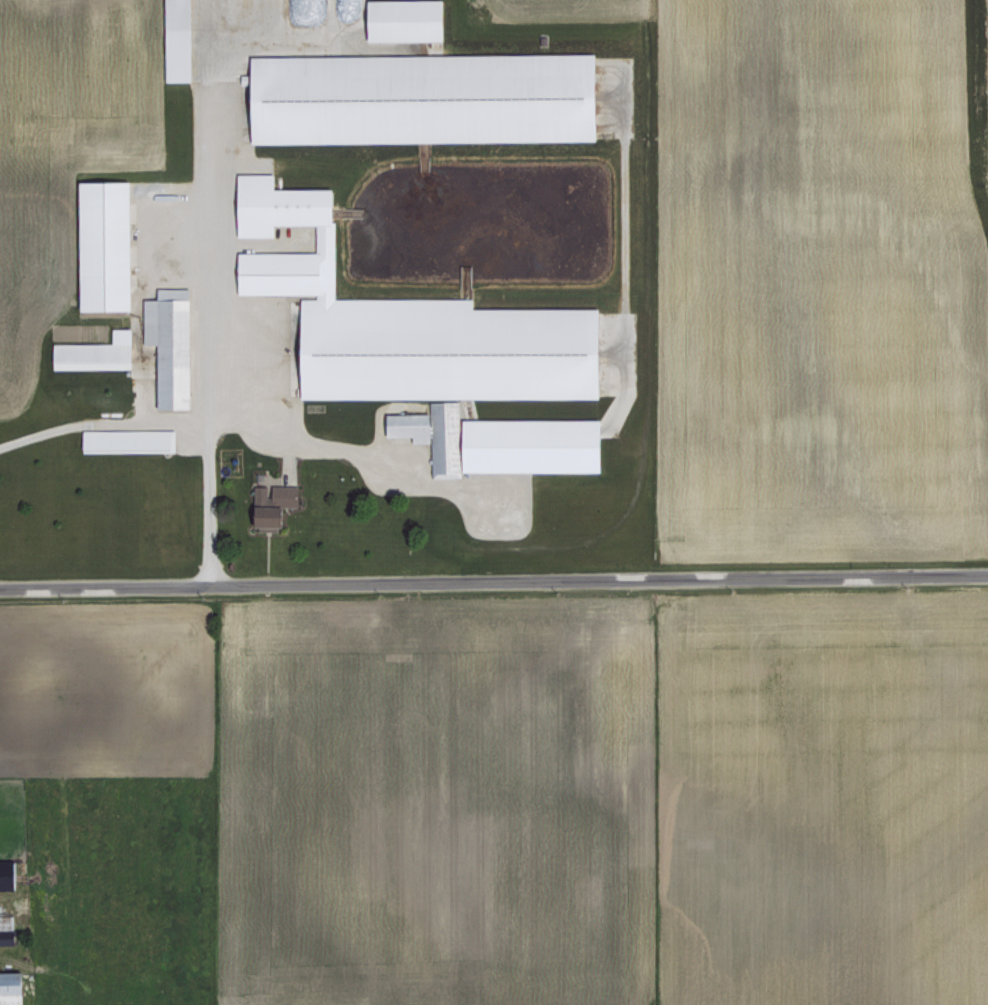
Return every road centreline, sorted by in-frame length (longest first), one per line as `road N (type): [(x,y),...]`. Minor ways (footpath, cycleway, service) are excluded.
road 1 (residential): [(0,589),(987,575)]

